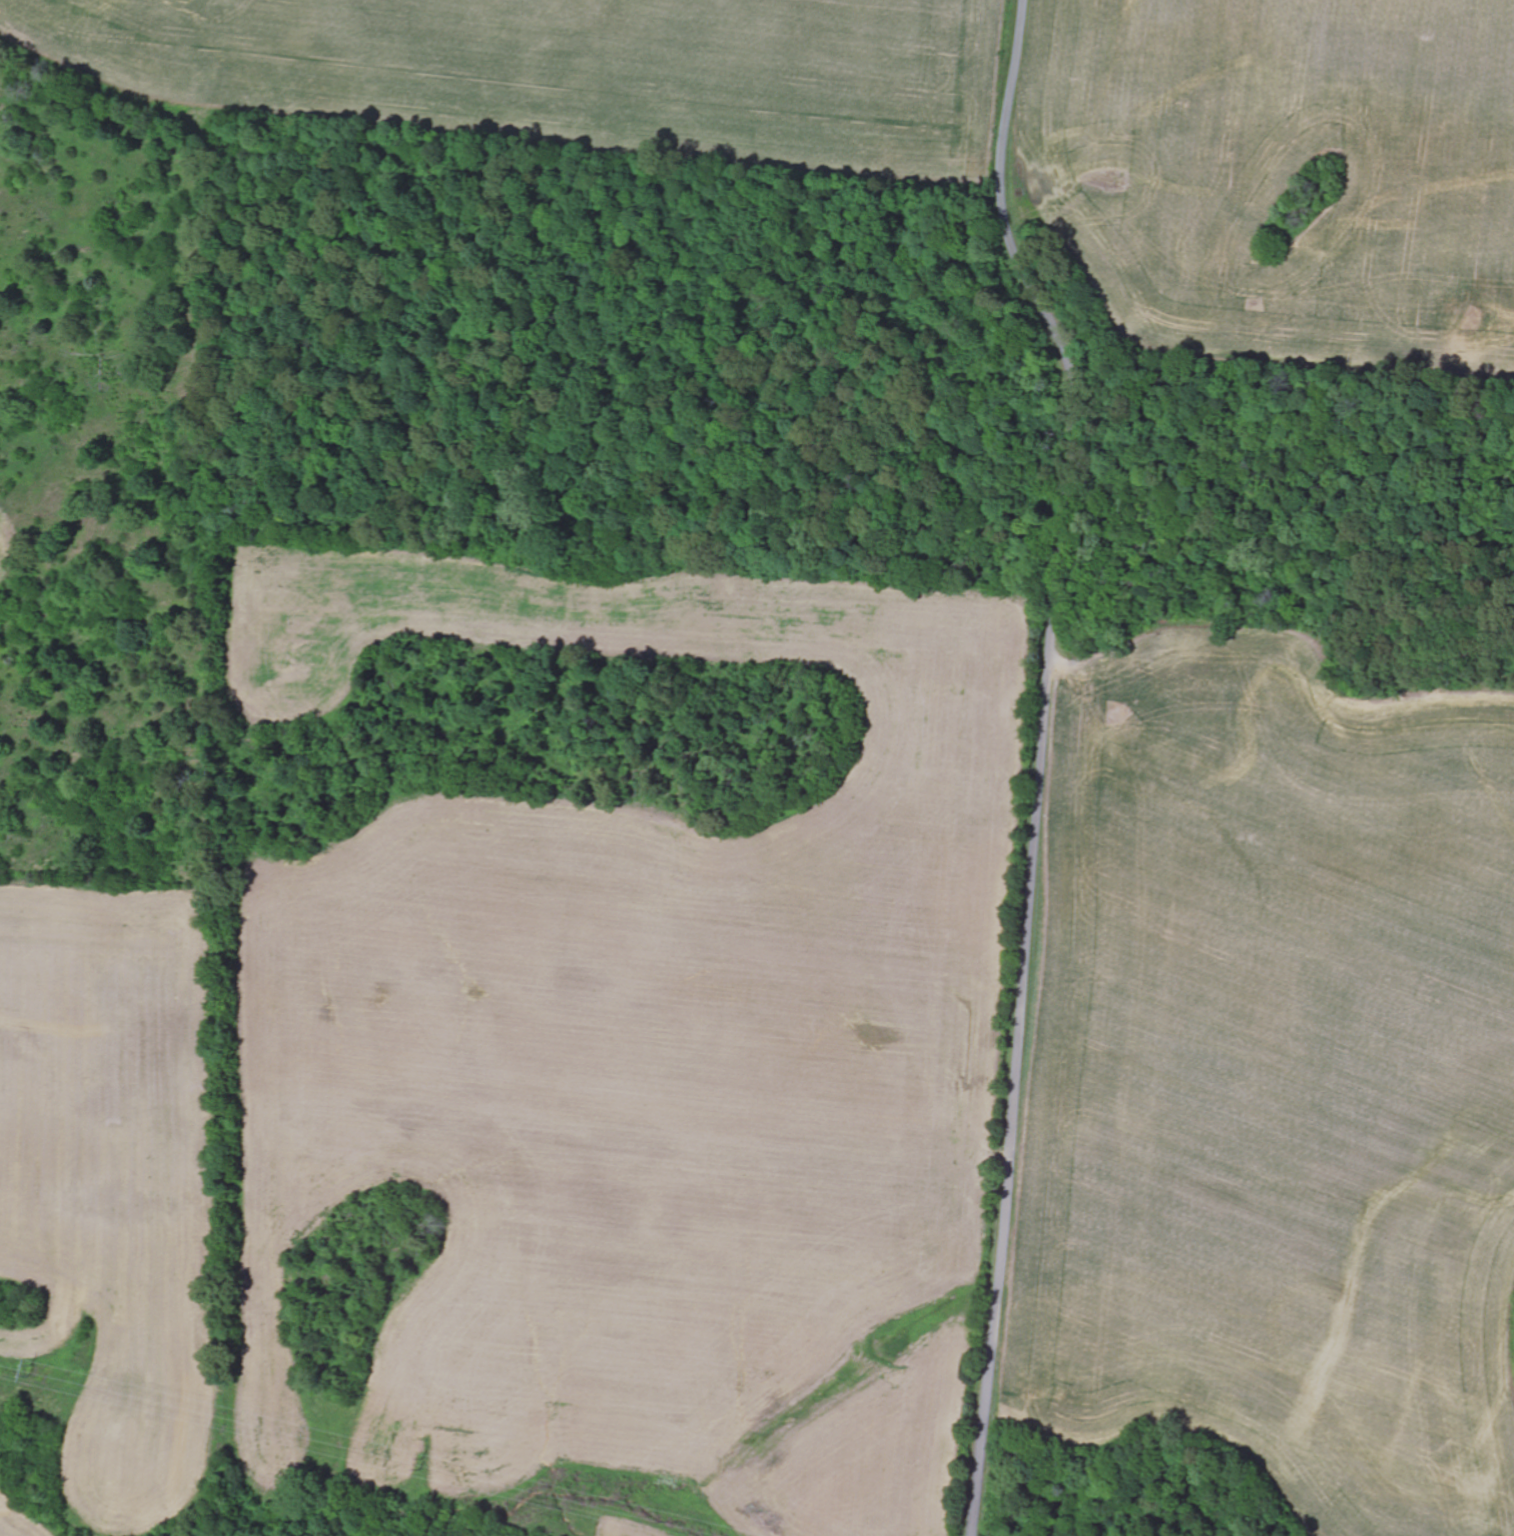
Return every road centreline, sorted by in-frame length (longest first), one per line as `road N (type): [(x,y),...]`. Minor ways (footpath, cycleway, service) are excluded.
road 1 (residential): [(997,1298),(1060,507),(1083,398),(1015,254),(1001,203),(1023,0)]
road 2 (residential): [(974,1535),(997,1298)]
road 3 (residential): [(1011,1137),(871,1121)]

